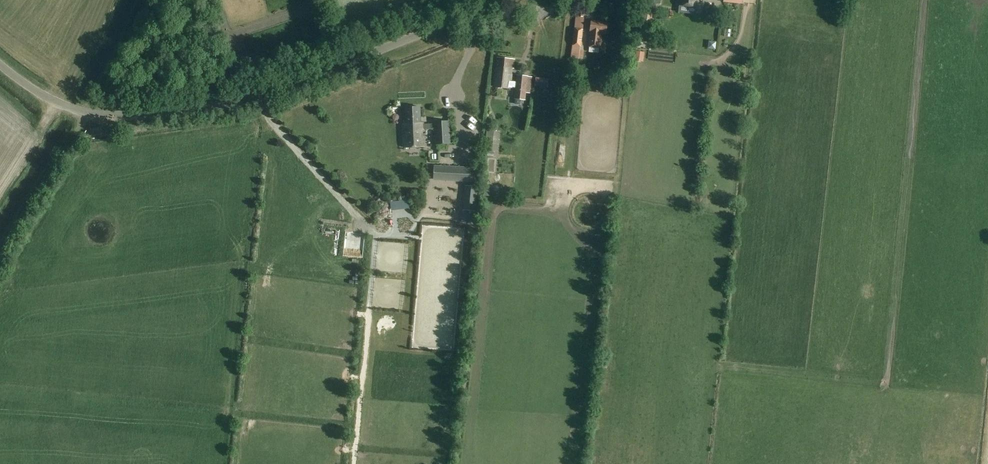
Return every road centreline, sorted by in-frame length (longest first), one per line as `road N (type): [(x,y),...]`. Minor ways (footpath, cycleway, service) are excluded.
road 1 (unclassified): [(0,64),(50,100),(94,115),(207,108),(304,82),(504,0)]

